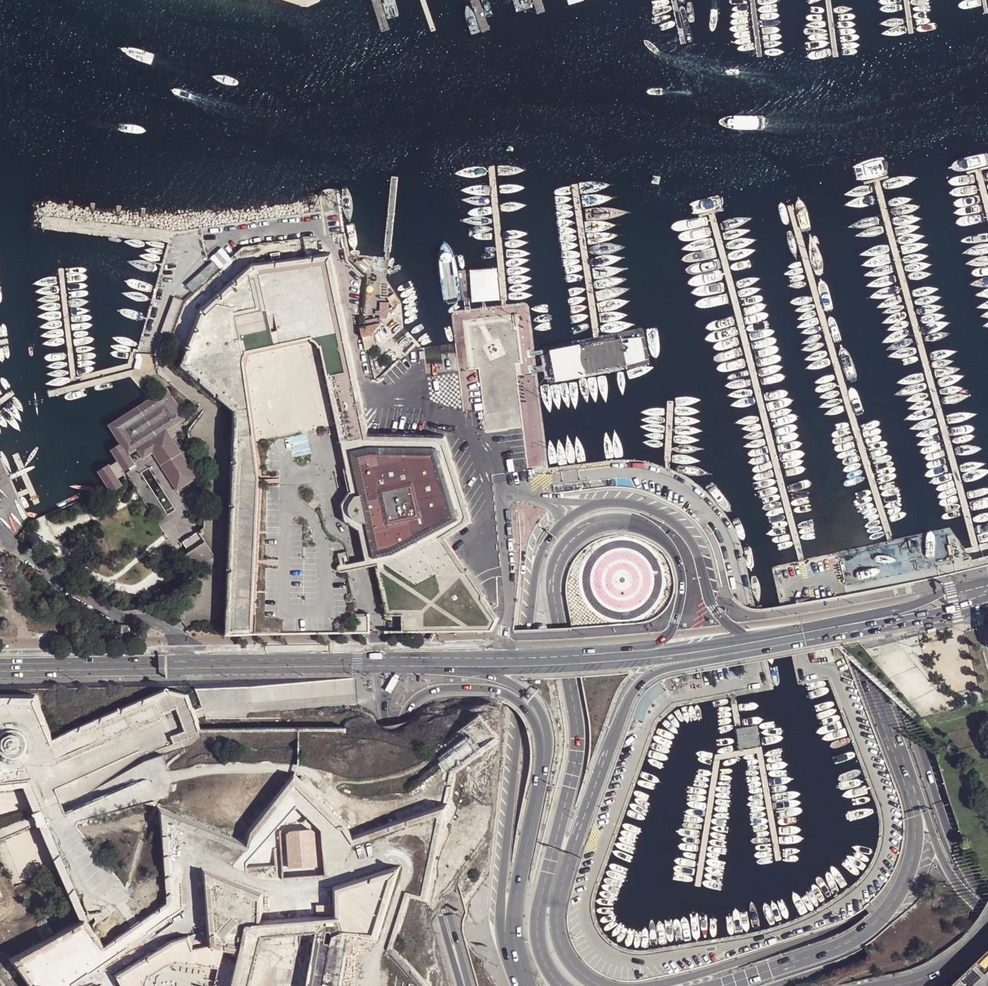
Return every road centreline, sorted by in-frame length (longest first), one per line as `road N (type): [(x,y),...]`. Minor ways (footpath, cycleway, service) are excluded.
road 1 (trunk): [(444,0),(784,474),(832,570),(897,748)]
road 2 (trunk): [(886,644),(860,564),(810,465),(475,0)]
road 3 (trunk): [(539,911),(579,741),(554,574),(573,538),(604,523),(655,531),(679,565),(682,590),(670,634),(636,652)]
road 4 (trunk): [(470,985),(403,732),(415,700),(434,690),(485,689),(522,702),(540,742),(531,822)]
road 5 (trunk): [(557,529),(535,580),(502,893),(502,943),(521,981)]
road 6 (secondary): [(378,658),(0,665)]
road 7 (trunk): [(984,912),(888,914),(648,985)]
road 8 (secondary): [(462,985),(381,698)]
road 9 (trunk): [(897,748),(916,820),(906,879),(863,933),(783,965)]
road 10 (trunk): [(987,899),(948,834),(886,644)]
road 11 (trunk): [(576,838),(635,684),(721,644)]
road 12 (trunk): [(984,912),(915,930),(779,985)]
road 13 (trunk): [(457,658),(526,692),(542,713),(548,752),(531,822)]
road 14 (secondary): [(749,641),(712,604),(684,532),(646,508),(611,502)]
road 15 (trunk): [(897,748),(945,865),(987,916)]
road 16 (secondary): [(636,652),(457,658)]
road 17 (trunk): [(531,822),(514,919),(521,981)]
road 18 (trunk): [(987,766),(886,644)]
road 19 (secondary): [(980,595),(951,589),(836,626)]
road 20 (secondary): [(836,626),(955,612),(980,595)]
road 21 (trunk): [(577,968),(561,943),(557,913),(576,838)]

